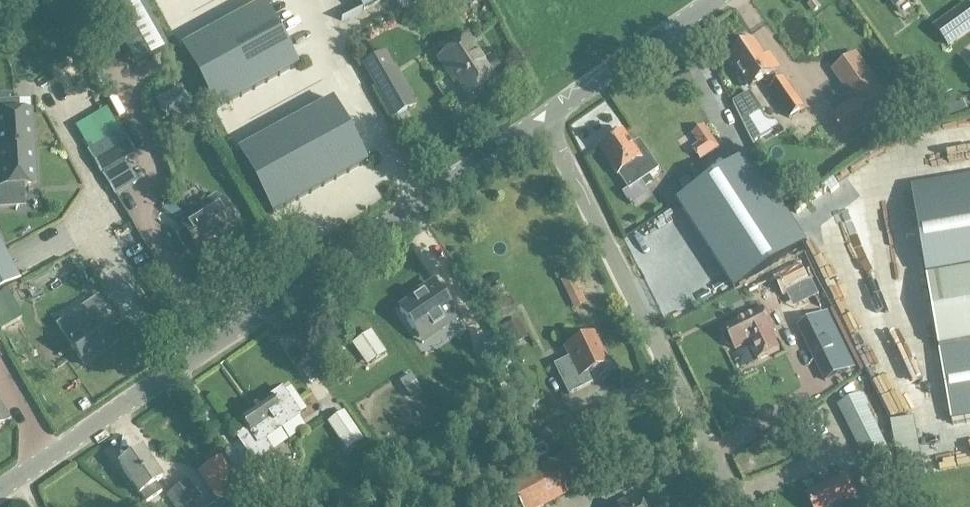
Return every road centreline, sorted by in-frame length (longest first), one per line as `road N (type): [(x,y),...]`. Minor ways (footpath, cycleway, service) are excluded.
road 1 (unclassified): [(0,488),(552,114)]
road 2 (unclassified): [(552,114),(740,506)]
road 3 (unclassified): [(552,114),(717,0)]

